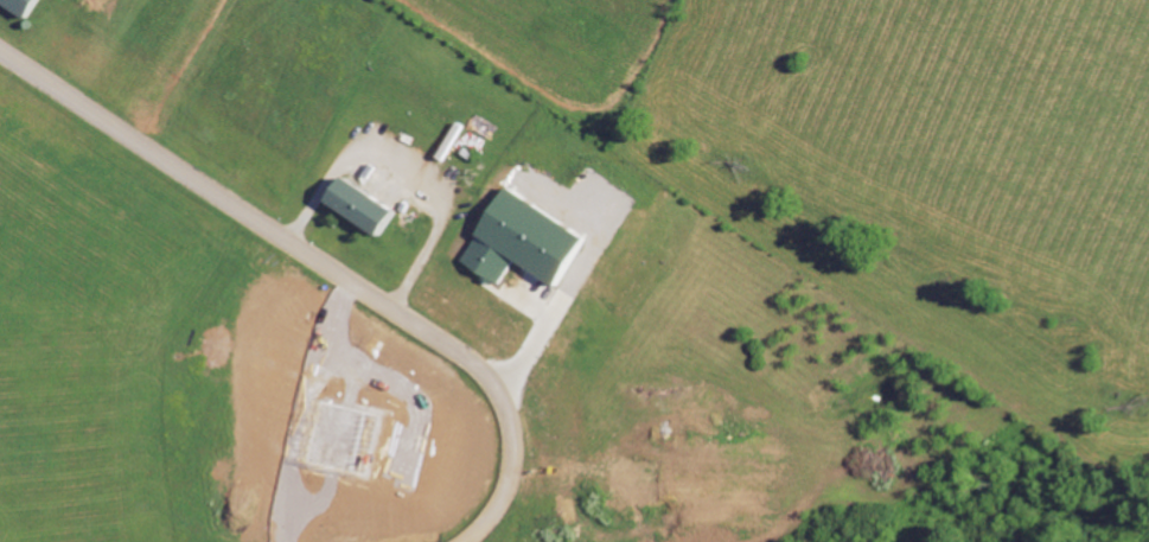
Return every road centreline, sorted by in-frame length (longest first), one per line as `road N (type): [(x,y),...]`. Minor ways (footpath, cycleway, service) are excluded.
road 1 (residential): [(0,52),(497,385),(511,460),(499,508),(468,541)]

